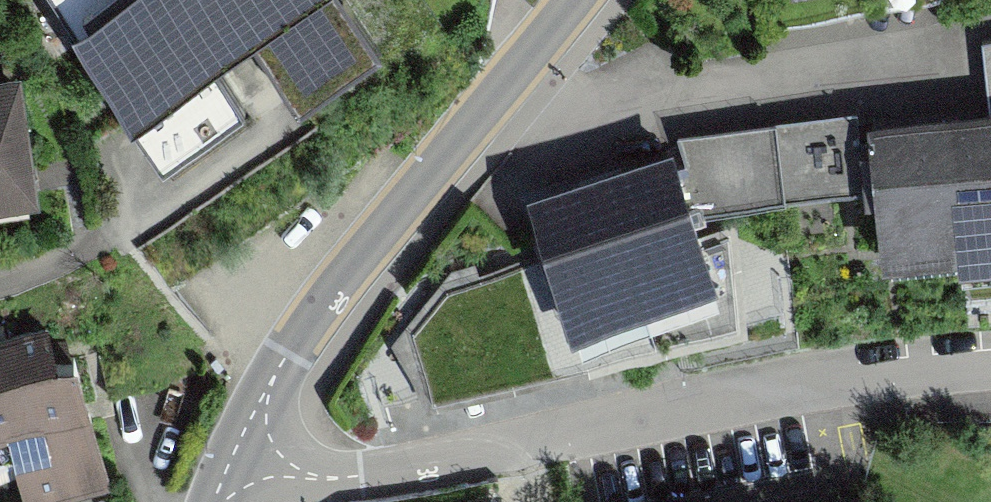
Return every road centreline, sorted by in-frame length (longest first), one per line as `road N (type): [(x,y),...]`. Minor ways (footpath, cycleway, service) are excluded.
road 1 (residential): [(214,498),(878,376),(990,373)]
road 2 (residential): [(214,498),(257,407),(334,288),(574,0)]

